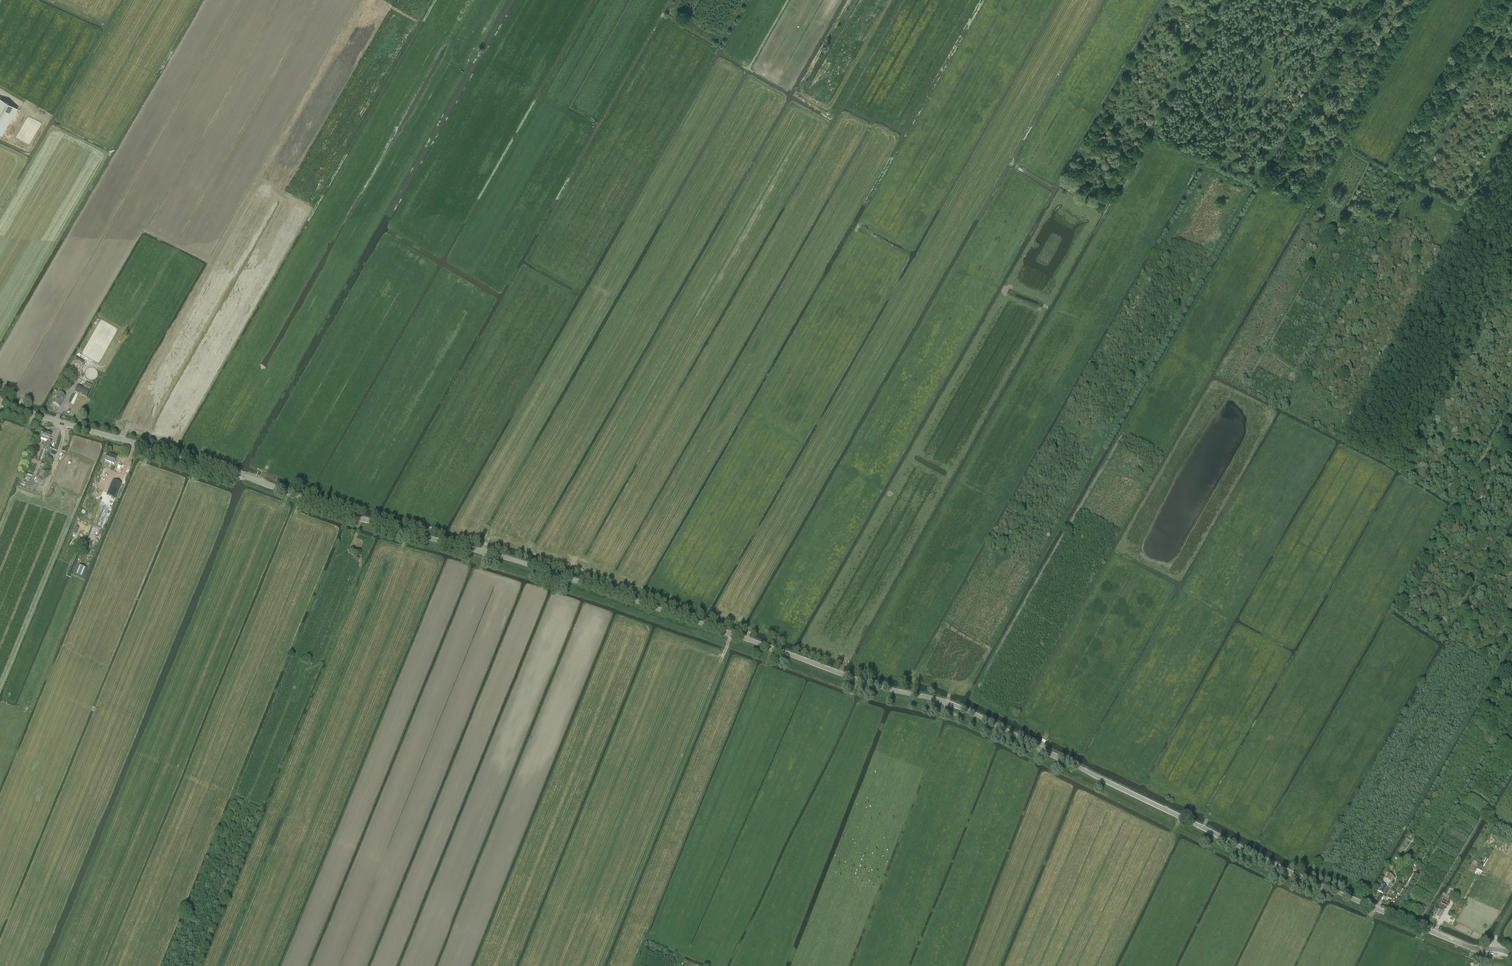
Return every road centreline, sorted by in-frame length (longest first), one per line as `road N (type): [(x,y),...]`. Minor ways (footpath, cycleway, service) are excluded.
road 1 (tertiary): [(1511,954),(1469,947),(1281,869),(954,704),(859,681),(509,558),(0,400)]
road 2 (track): [(1297,372),(1394,205),(1393,175),(1459,213)]
road 3 (track): [(1111,965),(1174,839)]

